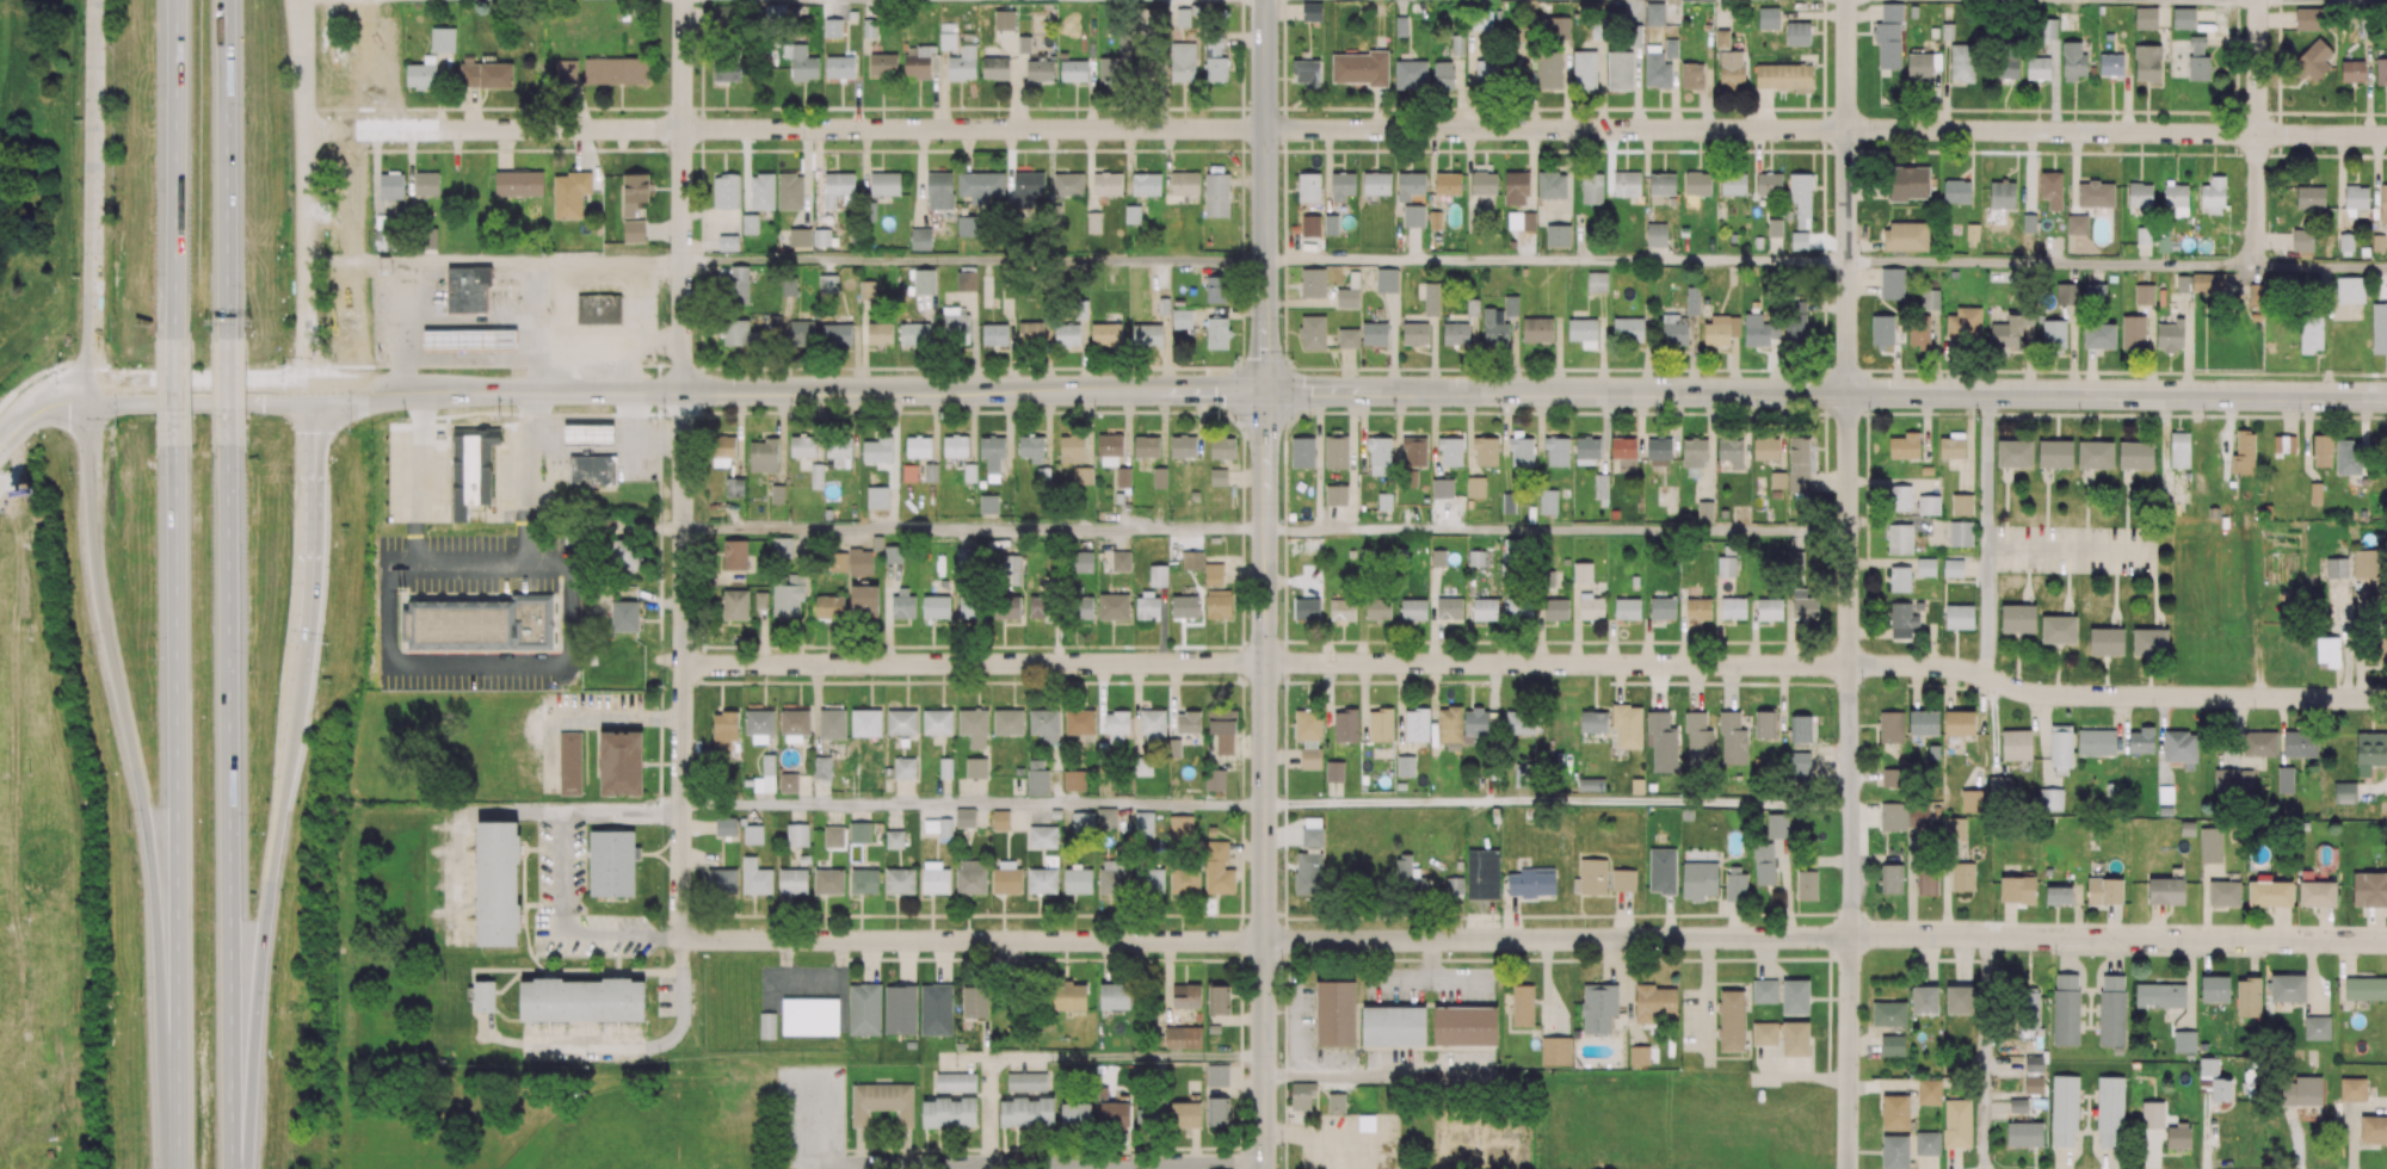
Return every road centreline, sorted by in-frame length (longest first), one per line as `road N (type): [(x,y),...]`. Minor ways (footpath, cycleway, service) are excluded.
road 1 (residential): [(1848,0),(1849,1168)]
road 2 (residential): [(2386,699),(2049,695),(1928,667),(1265,663)]
road 3 (residential): [(2386,136),(1265,129)]
road 4 (residential): [(2386,943),(1265,941)]
road 5 (secondary): [(1129,391),(93,396)]
road 6 (secondary): [(2386,397),(1406,391)]
road 7 (residential): [(1265,129),(417,130),(378,113)]
road 8 (motorway): [(93,396),(92,542),(148,825),(173,1168)]
road 9 (motorway): [(232,1168),(227,447)]
road 10 (motorway): [(175,449),(178,1168)]
road 11 (secondary): [(1265,530),(1265,1168)]
road 12 (residential): [(1265,941),(681,941)]
road 13 (residential): [(1265,663),(684,666)]
road 14 (residential): [(683,392),(681,941)]
road 15 (motorway): [(247,1168),(260,981),(306,631)]
road 16 (residential): [(1265,1164),(788,1167)]
road 17 (tertiary): [(97,0),(93,396)]
road 18 (tertiary): [(310,394),(329,0)]
road 19 (residential): [(684,0),(683,392)]
road 20 (tertiary): [(1264,0),(1266,299)]
road 21 (motorway): [(313,543),(310,394)]
road 22 (secondary): [(1406,391),(1265,391)]
road 23 (secondary): [(1265,391),(1265,530)]
road 24 (secondary): [(1265,391),(1129,391)]
road 25 (residential): [(2258,0),(2258,135)]

